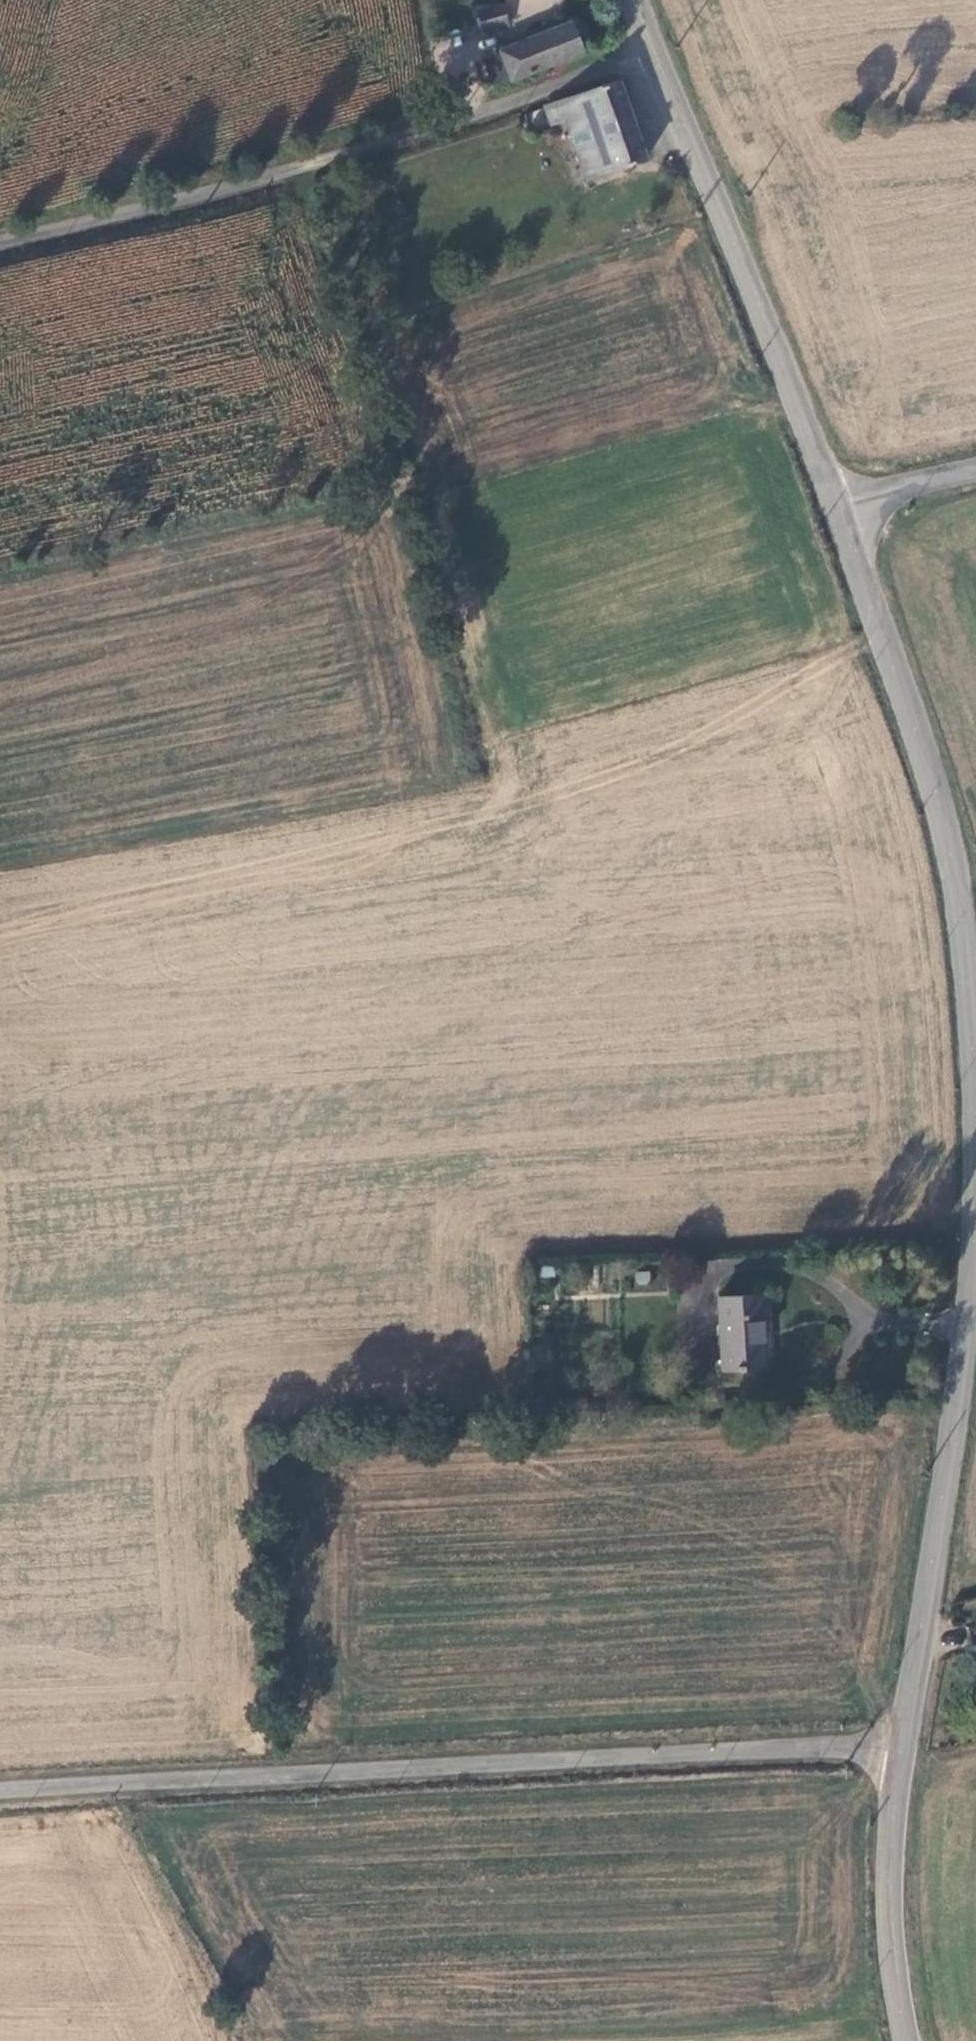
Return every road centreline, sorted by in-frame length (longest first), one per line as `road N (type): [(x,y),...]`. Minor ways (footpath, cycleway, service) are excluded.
road 1 (tertiary): [(901,1753),(826,1749),(0,1792)]
road 2 (tertiary): [(975,1137),(967,954),(951,869),(930,783),(834,509)]
road 3 (tertiary): [(834,509),(634,0)]
road 4 (tertiary): [(901,1753),(975,1252)]
road 5 (tertiary): [(908,2040),(888,1909),(901,1753)]
road 6 (unclassified): [(975,470),(834,509)]

